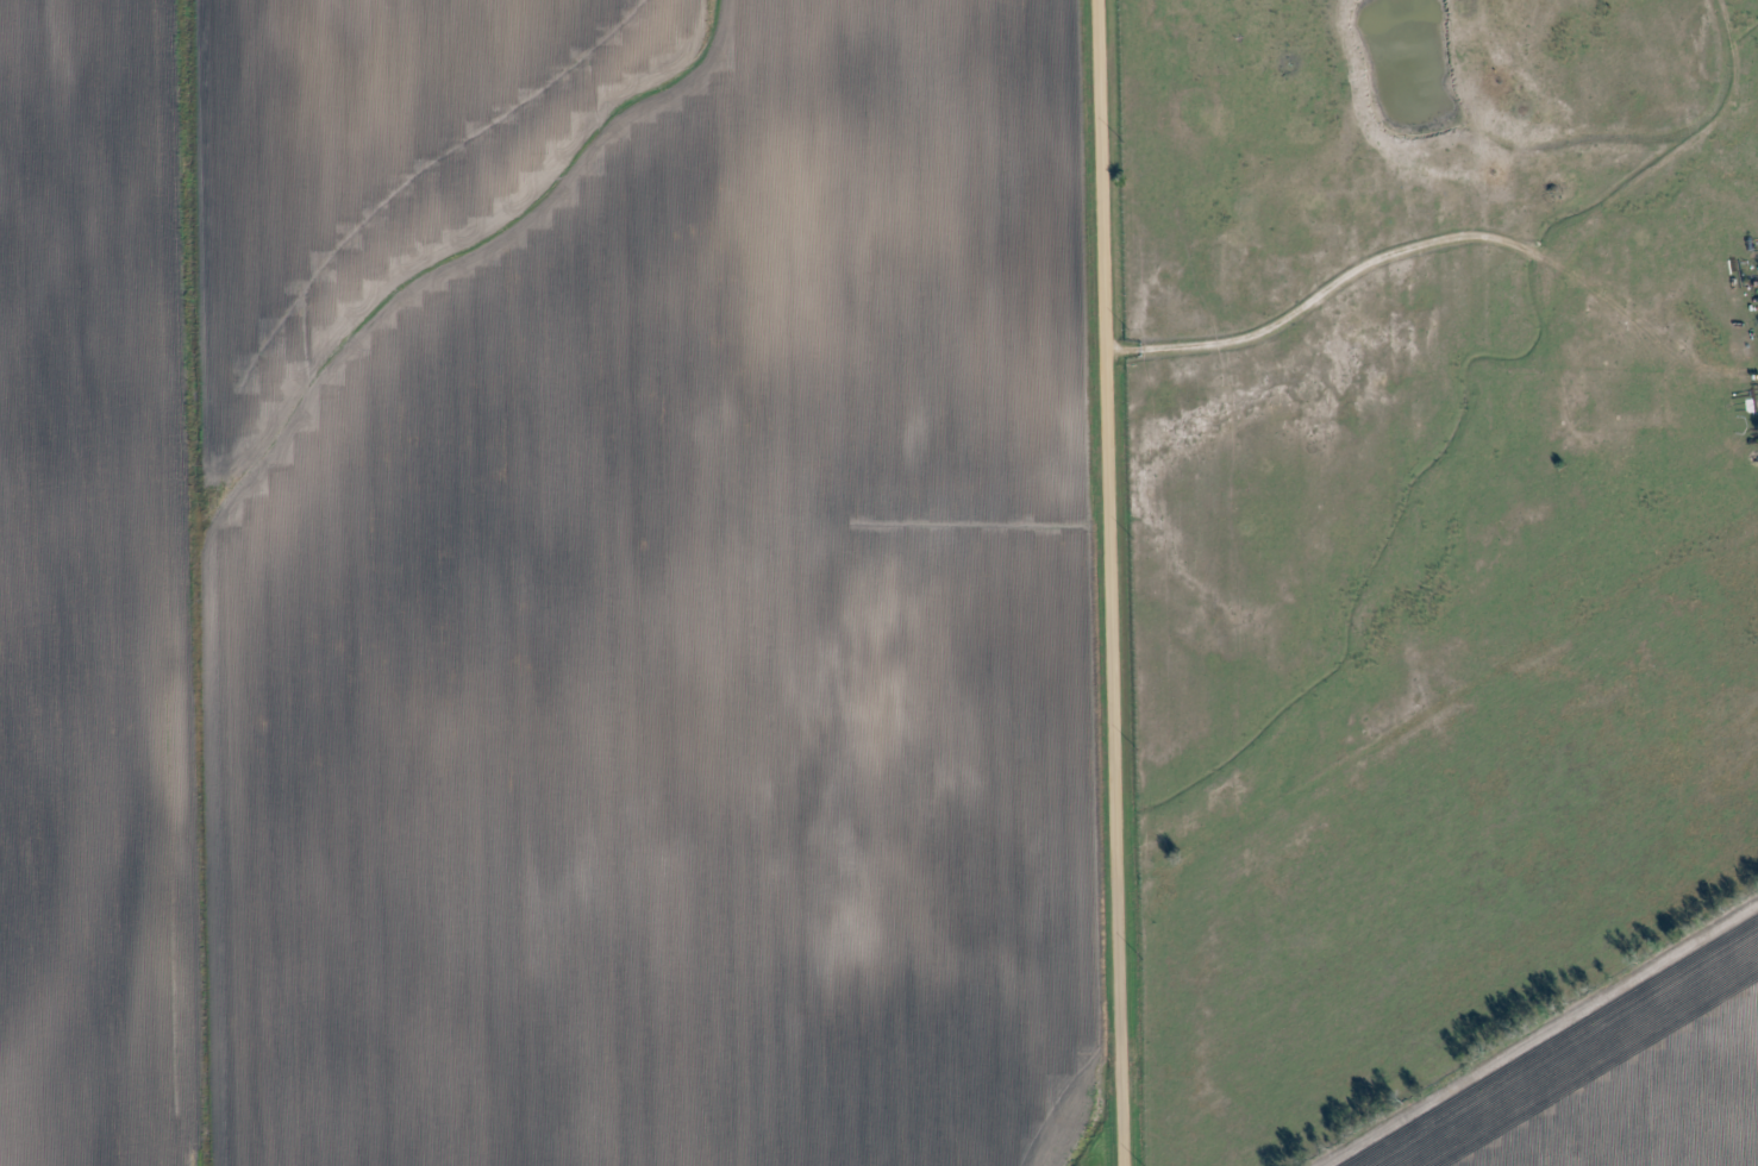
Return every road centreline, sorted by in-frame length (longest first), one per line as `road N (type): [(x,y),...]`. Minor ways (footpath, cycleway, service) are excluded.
road 1 (residential): [(1102,0),(1127,1165)]

